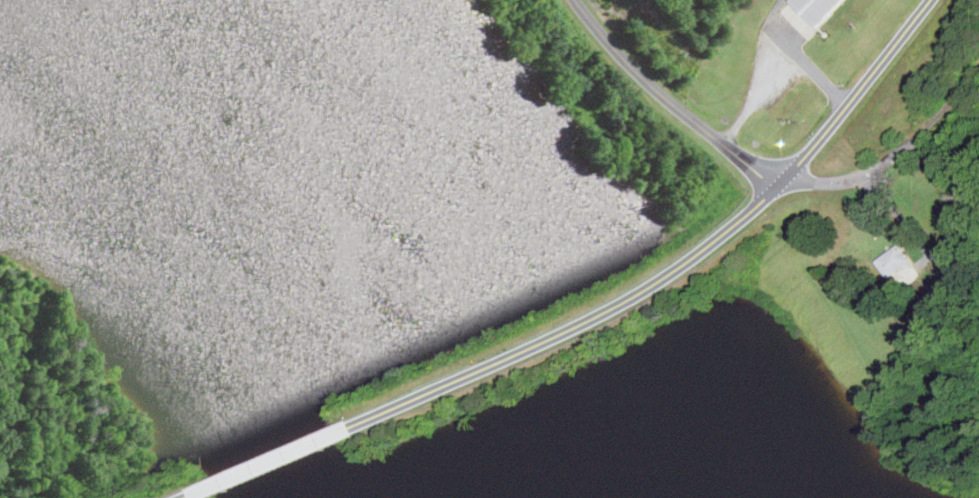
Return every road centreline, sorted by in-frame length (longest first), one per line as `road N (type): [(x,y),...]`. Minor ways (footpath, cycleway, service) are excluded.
road 1 (tertiary): [(352,429),(576,329),(702,254),(808,154),(929,0)]
road 2 (residential): [(575,0),(632,68),(779,184)]
road 3 (residential): [(978,223),(918,147),(900,148),(841,182),(779,184)]
road 4 (tertiary): [(189,497),(352,429)]

